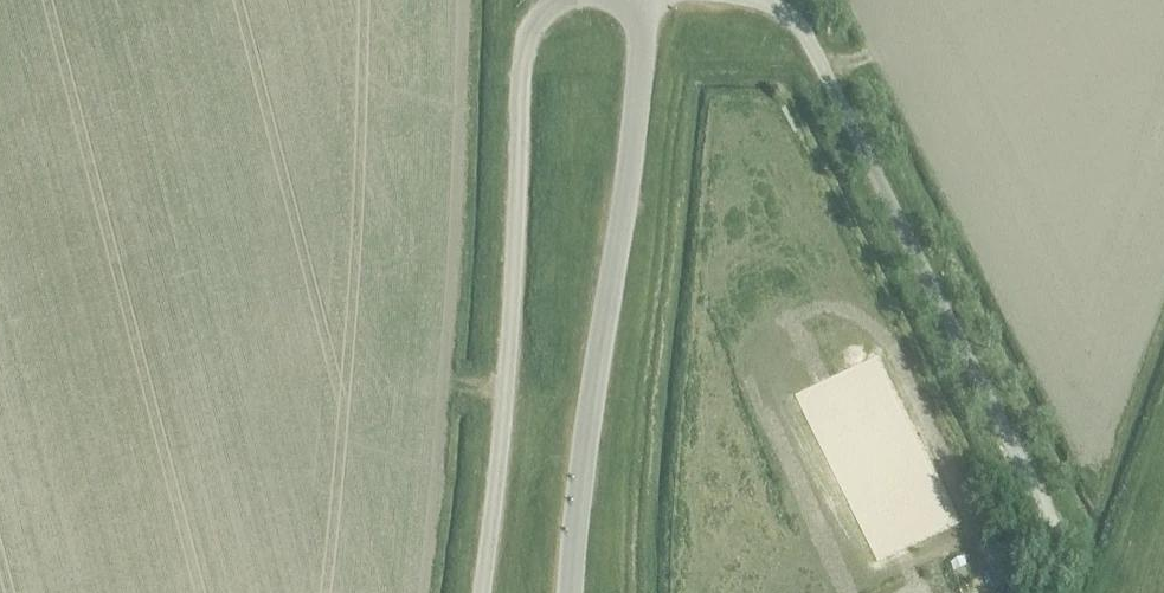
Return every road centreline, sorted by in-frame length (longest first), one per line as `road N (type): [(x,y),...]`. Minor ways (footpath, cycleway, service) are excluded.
road 1 (unclassified): [(763,0),(805,31),(1062,552)]
road 2 (unclassified): [(480,592),(507,387),(523,38),(557,0)]
road 3 (unclassified): [(572,592),(578,488),(642,0)]

